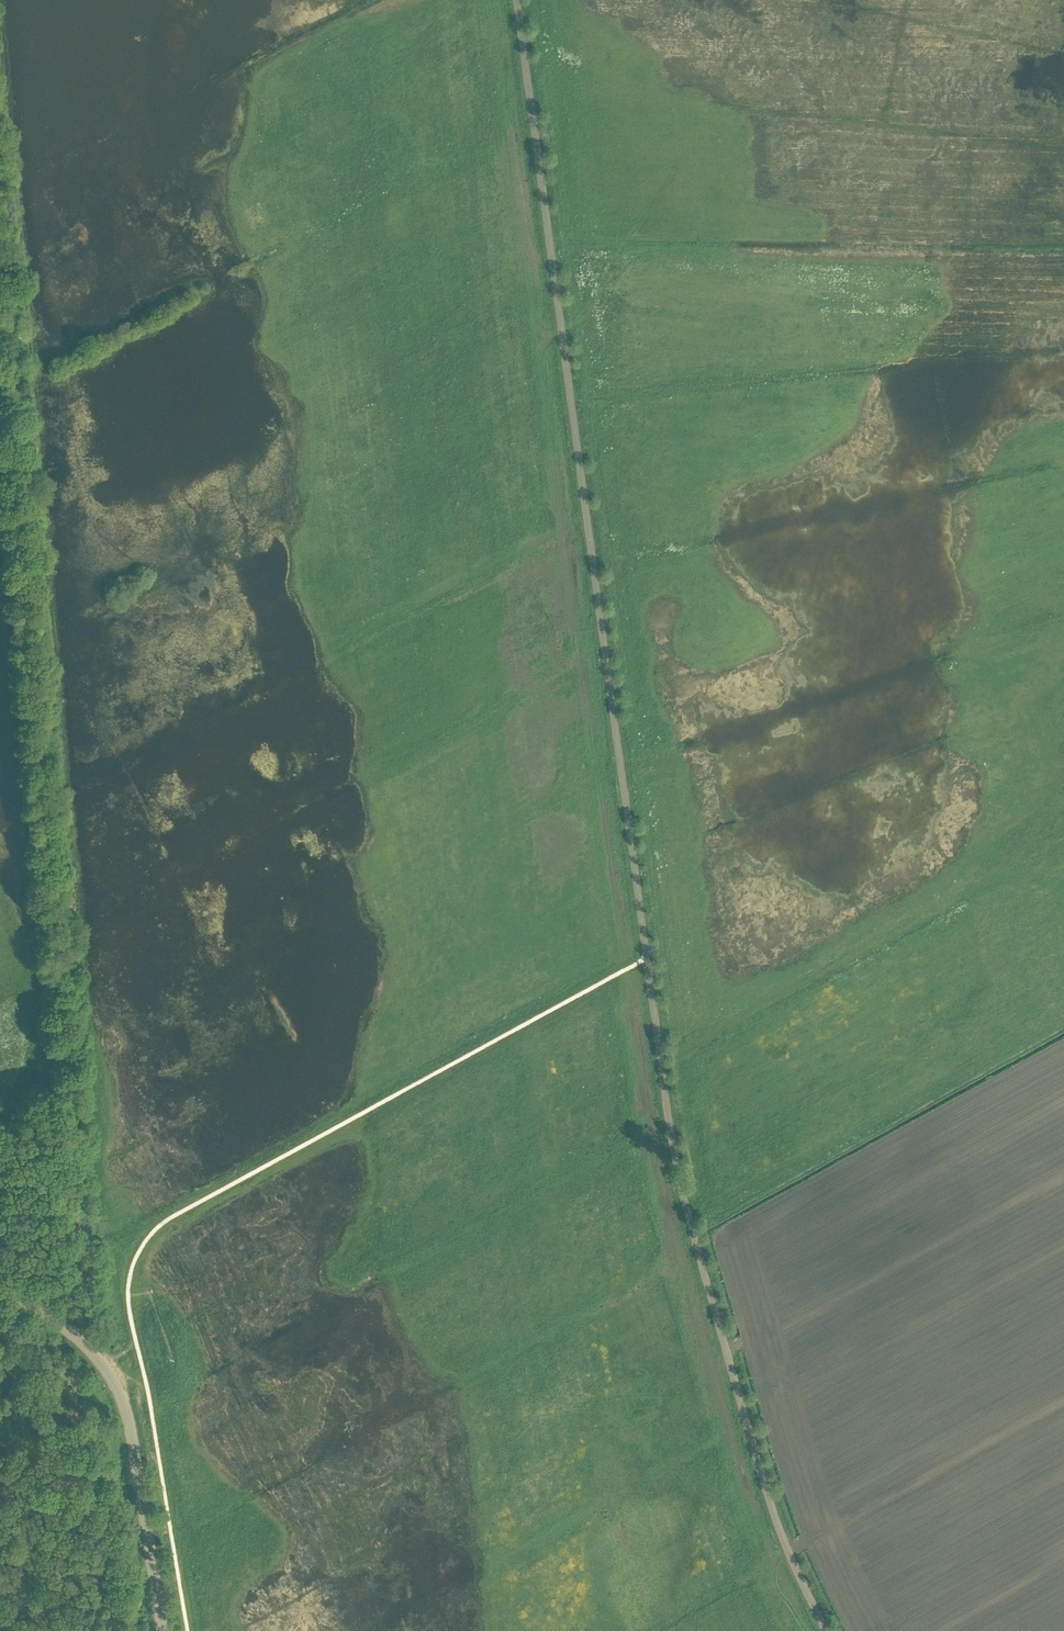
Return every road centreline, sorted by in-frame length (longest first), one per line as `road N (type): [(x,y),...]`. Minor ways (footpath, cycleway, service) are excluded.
road 1 (unclassified): [(826,1630),(764,1484),(673,1148),(517,0)]
road 2 (tertiary): [(163,1630),(131,1432),(116,1385),(93,1353),(0,1284)]

